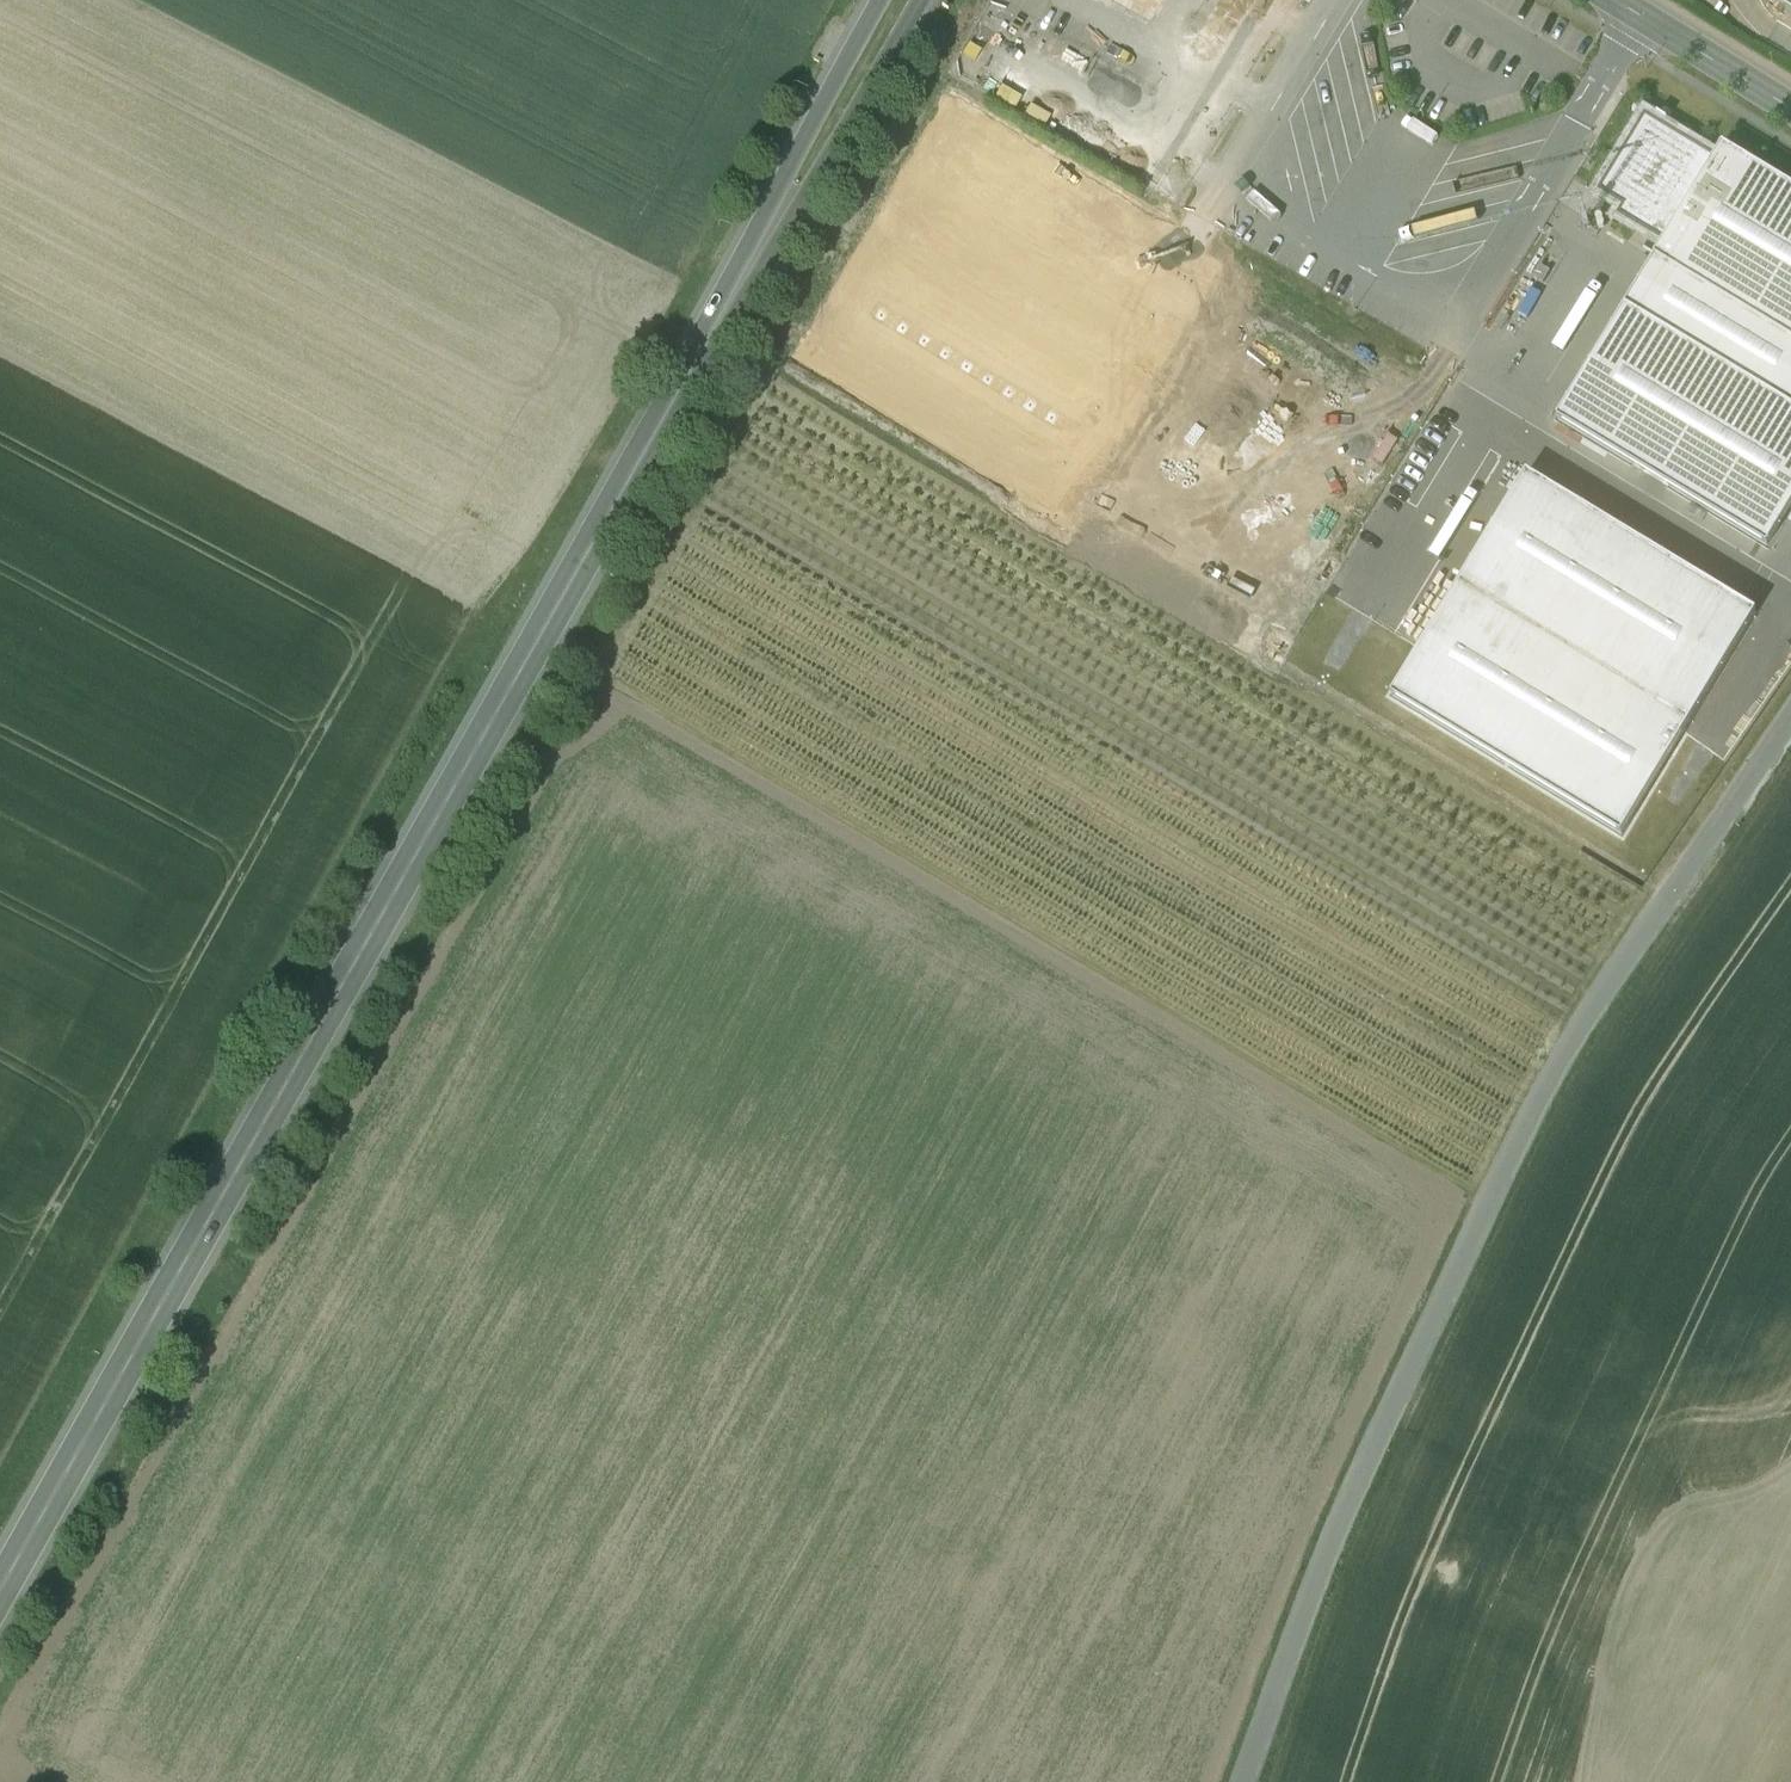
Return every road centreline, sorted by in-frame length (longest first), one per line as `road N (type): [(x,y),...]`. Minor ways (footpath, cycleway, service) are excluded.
road 1 (secondary): [(898,0),(0,1596)]
road 2 (unclassified): [(1244,1781),(1356,1493),(1545,1090),(1790,723)]
road 3 (tertiary): [(1790,108),(1615,0)]

